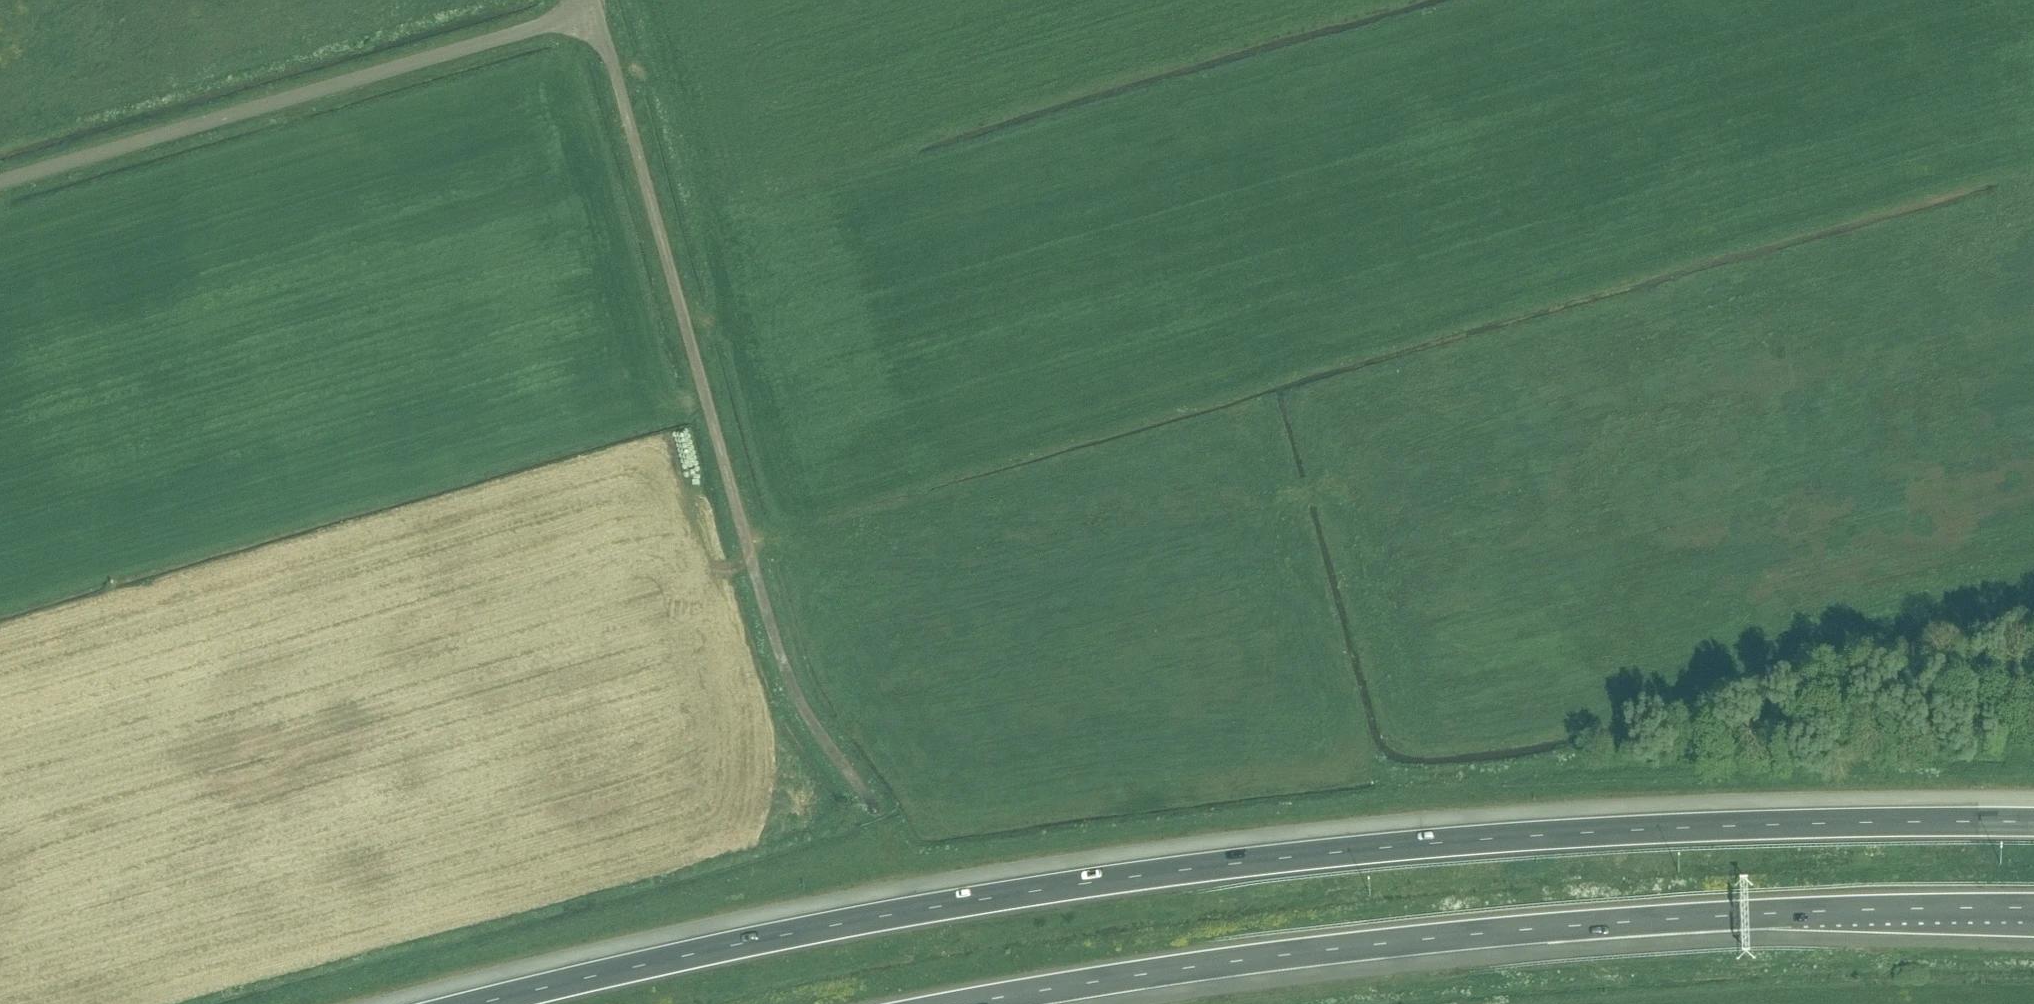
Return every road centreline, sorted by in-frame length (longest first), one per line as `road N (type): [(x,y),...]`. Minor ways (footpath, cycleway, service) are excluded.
road 1 (motorway): [(2033,824),(1668,827),(1333,849),(856,917),(470,1003)]
road 2 (motorway): [(982,1003),(1355,948),(1792,914),(2033,908)]
road 3 (unclassified): [(875,813),(795,696),(765,614),(598,14)]
road 4 (unclassified): [(0,185),(598,14)]

